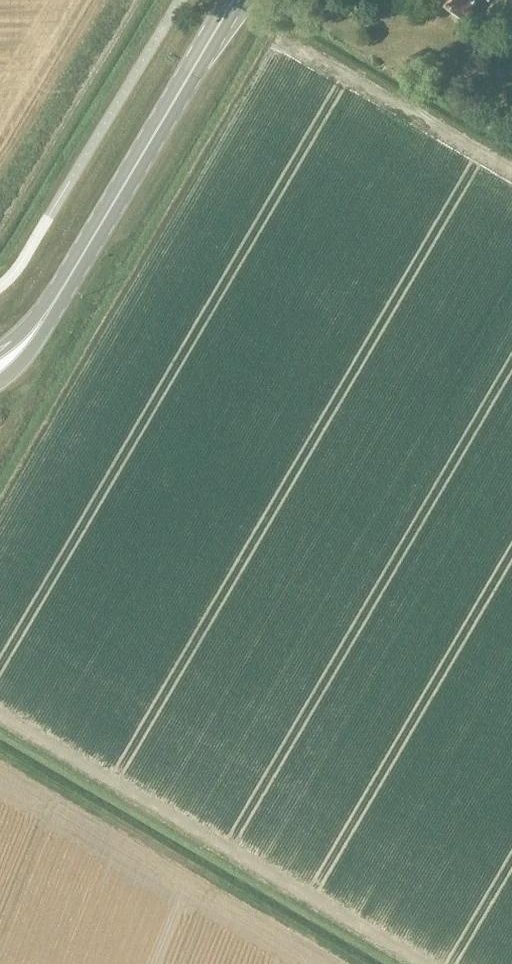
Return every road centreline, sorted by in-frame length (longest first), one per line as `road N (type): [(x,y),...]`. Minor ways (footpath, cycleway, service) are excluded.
road 1 (primary): [(42,321),(233,0)]

